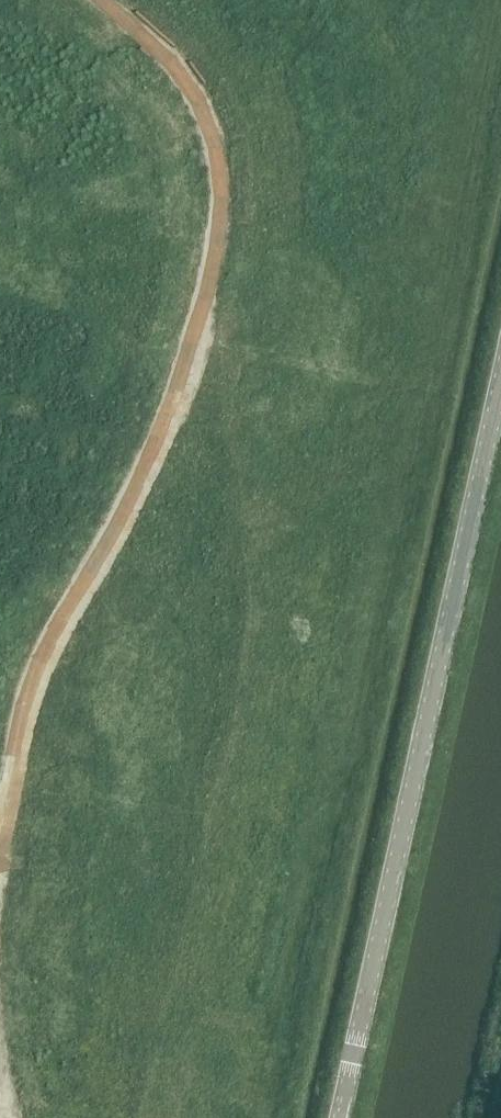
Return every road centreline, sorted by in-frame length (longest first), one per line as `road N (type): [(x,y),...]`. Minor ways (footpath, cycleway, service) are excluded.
road 1 (track): [(1,850),(34,677),(169,439),(206,348),(222,265),(222,181),(207,115),(157,43),(107,0)]
road 2 (tertiary): [(341,1117),(500,387)]

